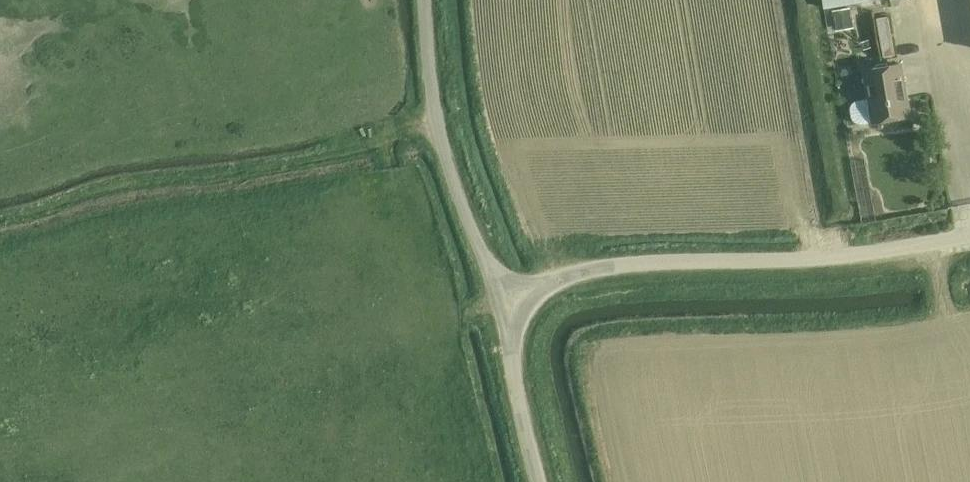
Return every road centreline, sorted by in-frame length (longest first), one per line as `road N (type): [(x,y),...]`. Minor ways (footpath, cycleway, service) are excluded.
road 1 (unclassified): [(500,302),(609,265),(905,254),(969,241)]
road 2 (track): [(437,128),(242,169),(123,183),(0,222)]
road 3 (unclassified): [(500,302),(437,128),(424,0)]
road 4 (unclassified): [(542,481),(500,302)]

